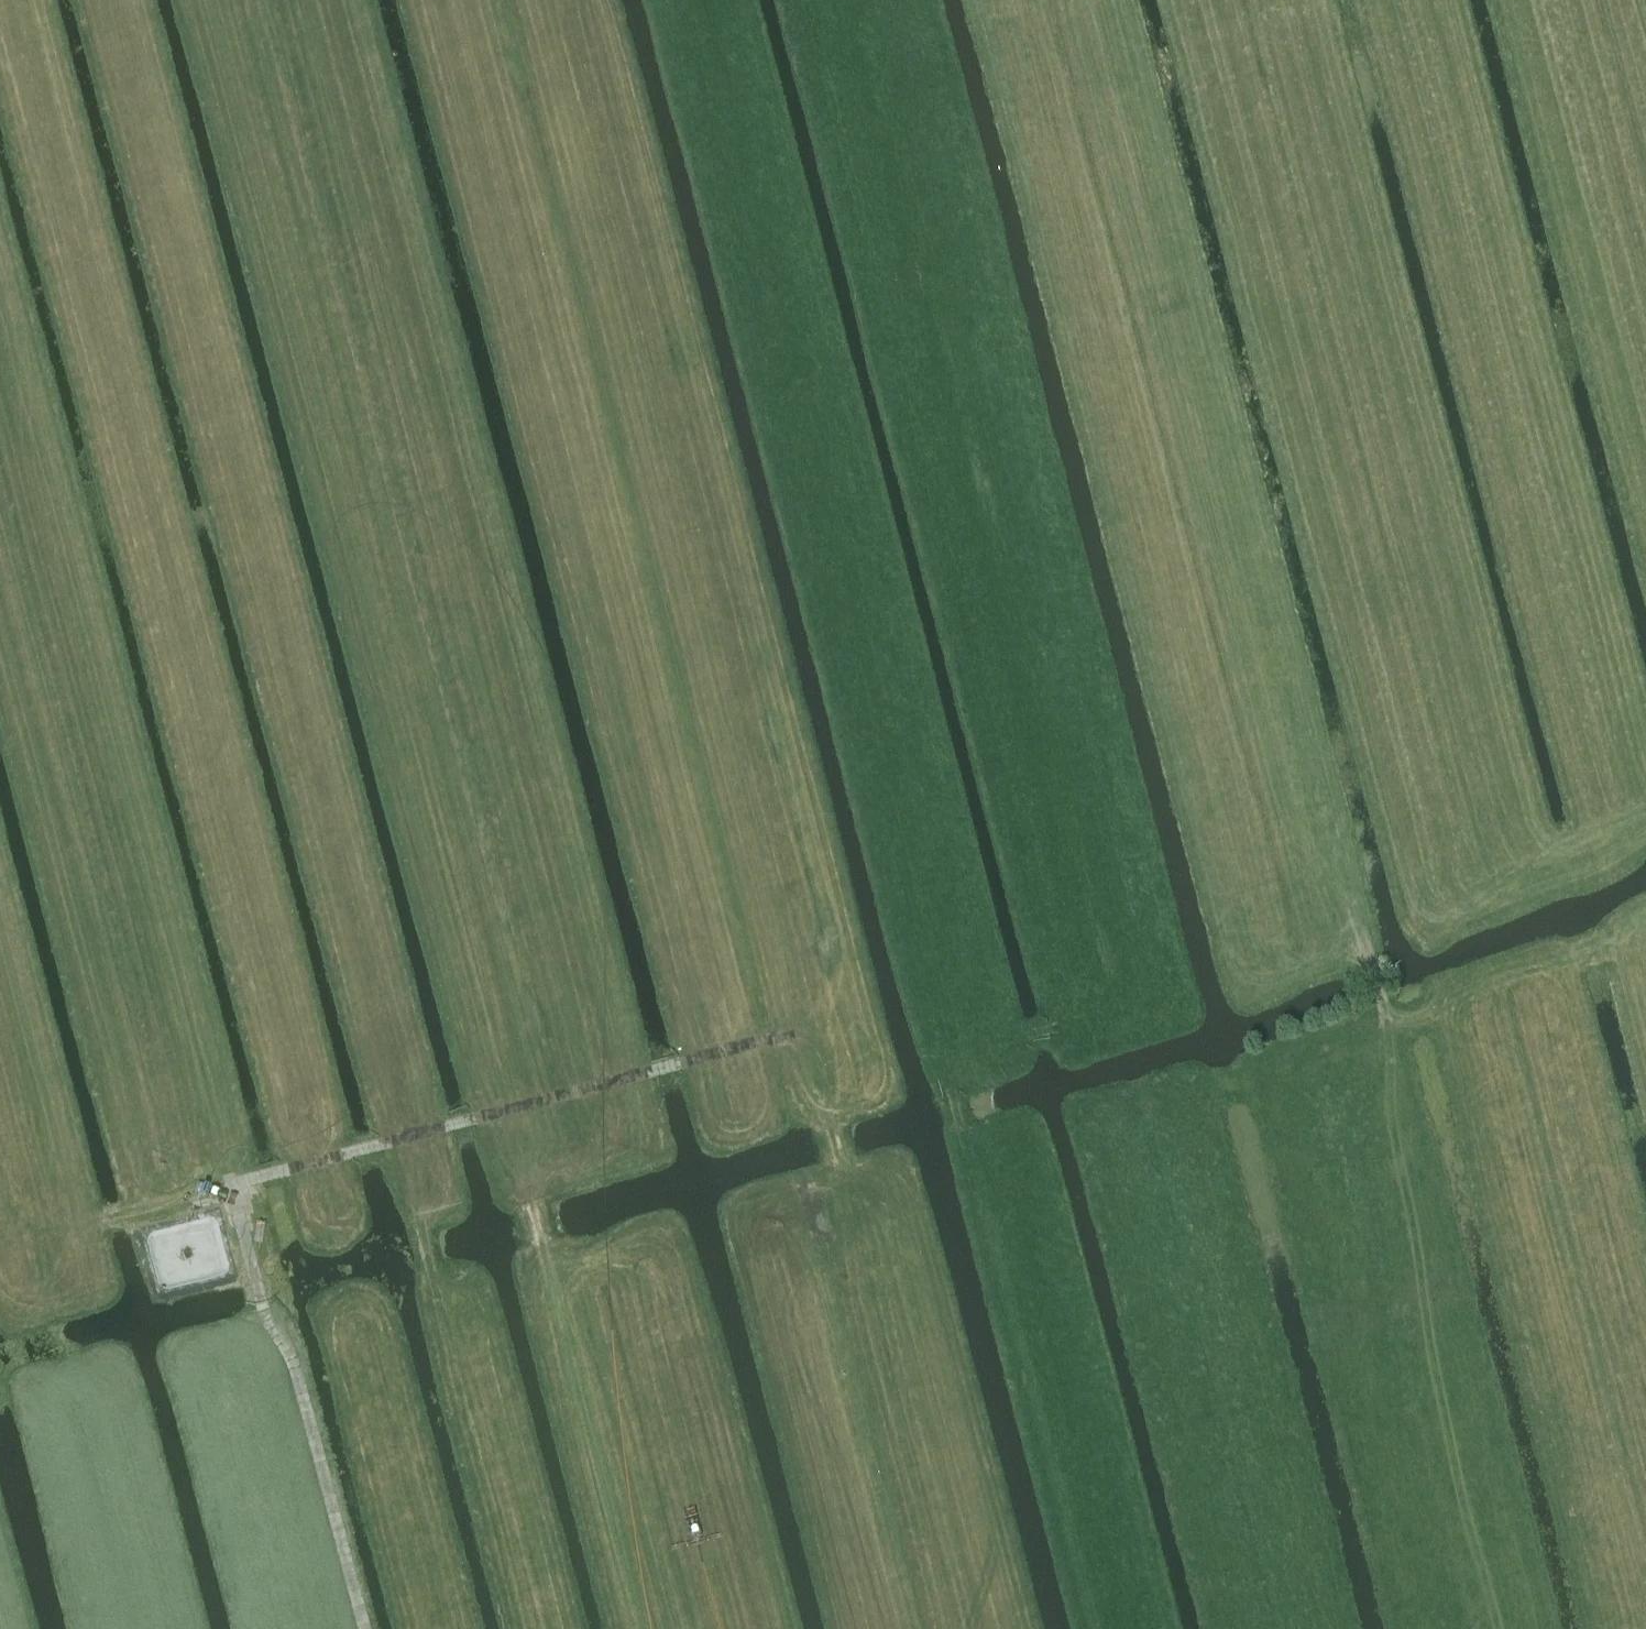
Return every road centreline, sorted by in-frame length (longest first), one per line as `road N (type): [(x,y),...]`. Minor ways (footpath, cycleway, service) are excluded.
road 1 (track): [(781,1038),(238,1183),(236,1201),(267,1319),(291,1350),(367,1628)]

